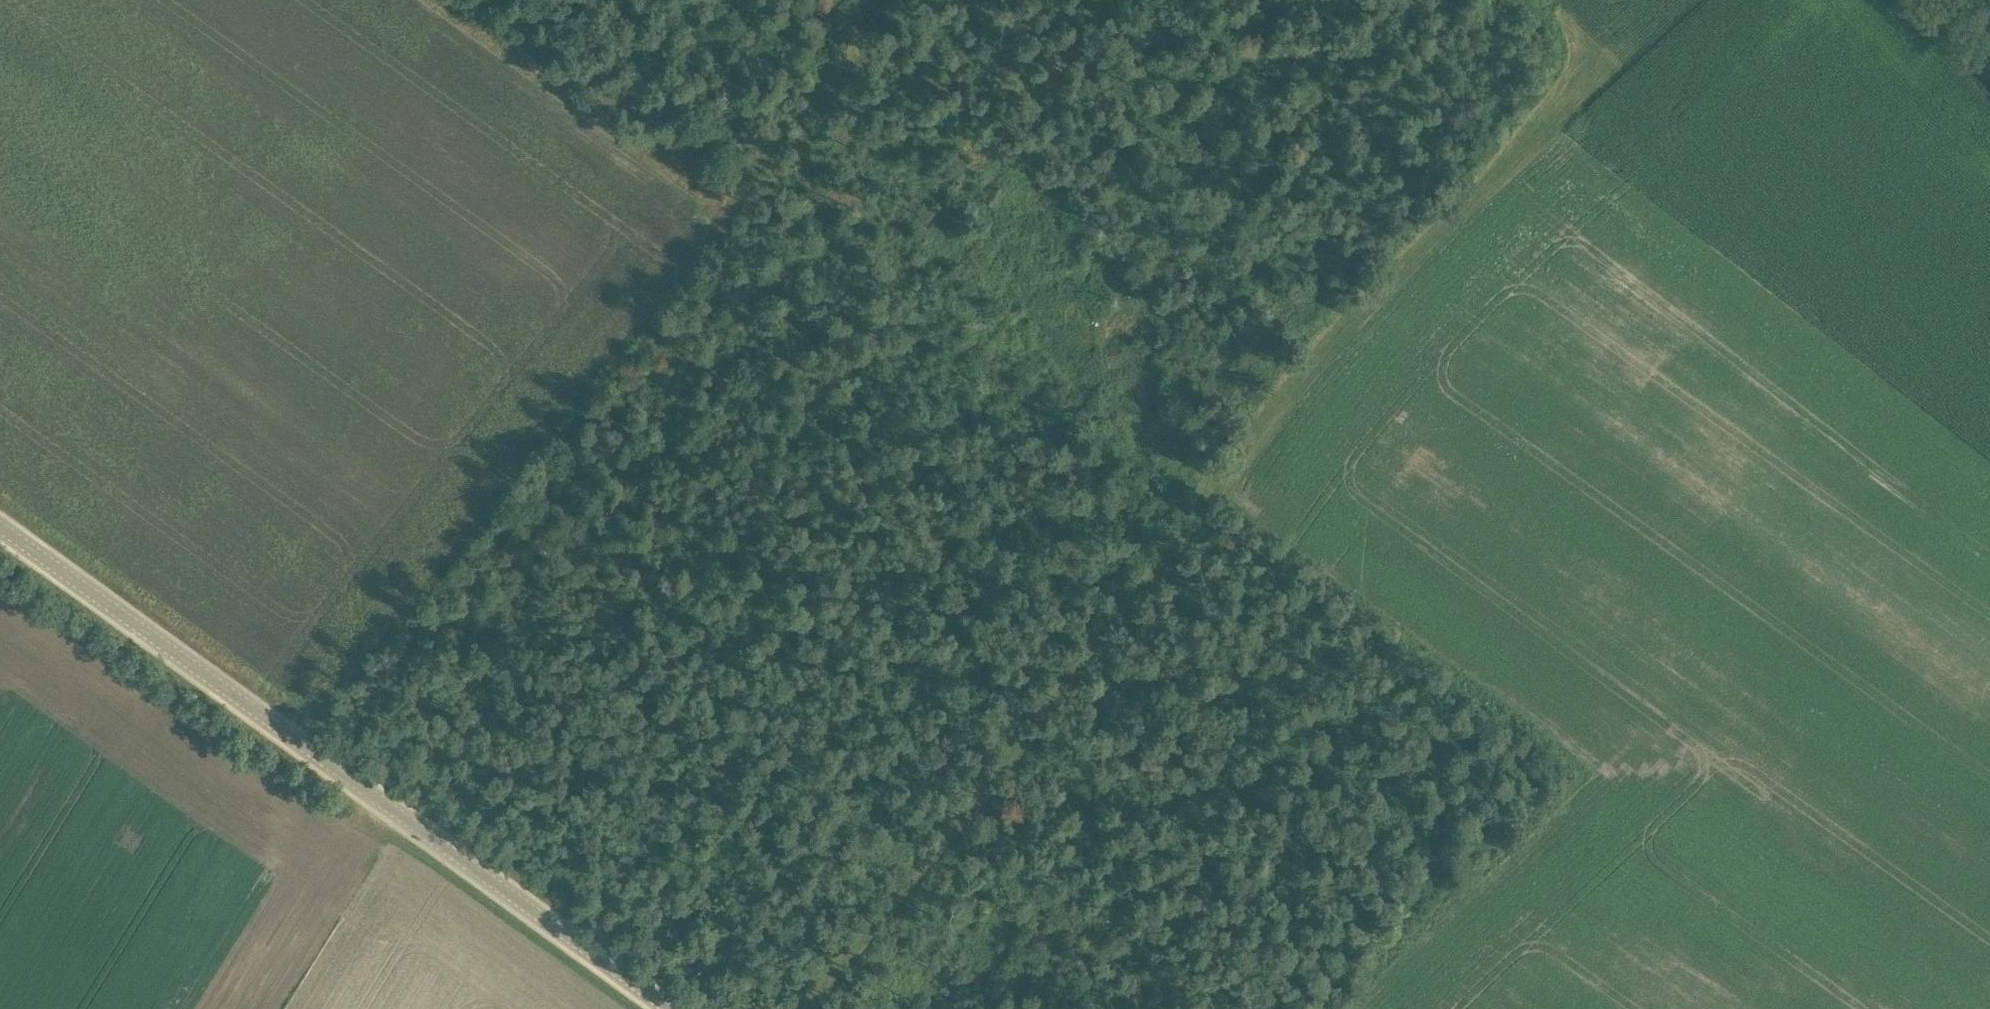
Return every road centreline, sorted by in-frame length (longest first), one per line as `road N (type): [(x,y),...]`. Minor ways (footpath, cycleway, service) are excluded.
road 1 (tertiary): [(675,1008),(0,536)]
road 2 (track): [(793,1008),(1214,497)]

